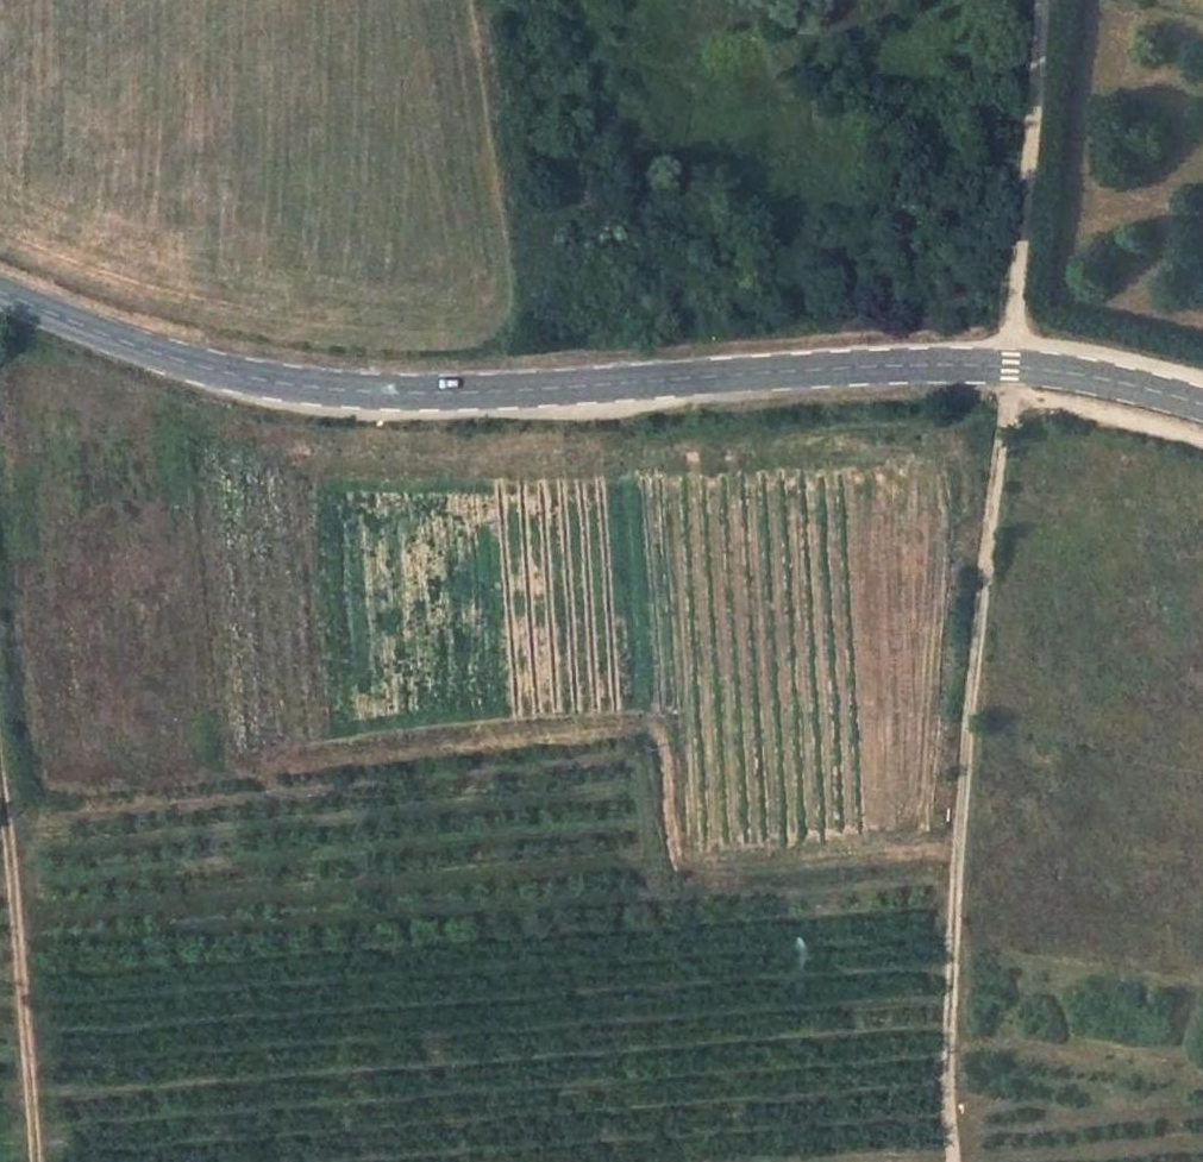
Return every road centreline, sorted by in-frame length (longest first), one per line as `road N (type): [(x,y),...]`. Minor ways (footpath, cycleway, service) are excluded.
road 1 (tertiary): [(1202,404),(1107,380),(973,365),(331,390),(0,291)]
road 2 (track): [(950,1161),(962,799),(1011,366),(1028,0)]

